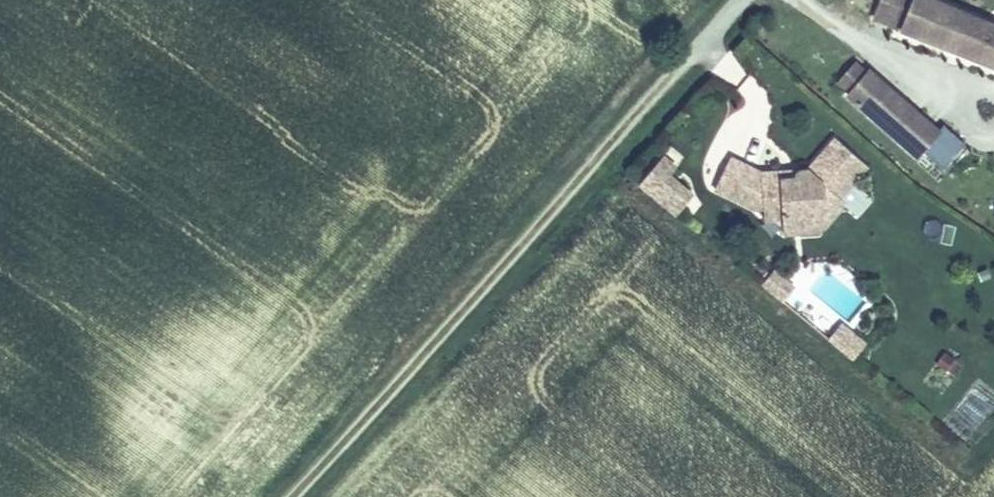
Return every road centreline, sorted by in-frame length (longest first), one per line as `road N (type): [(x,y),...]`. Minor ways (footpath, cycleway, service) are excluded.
road 1 (track): [(290,496),(686,54)]

